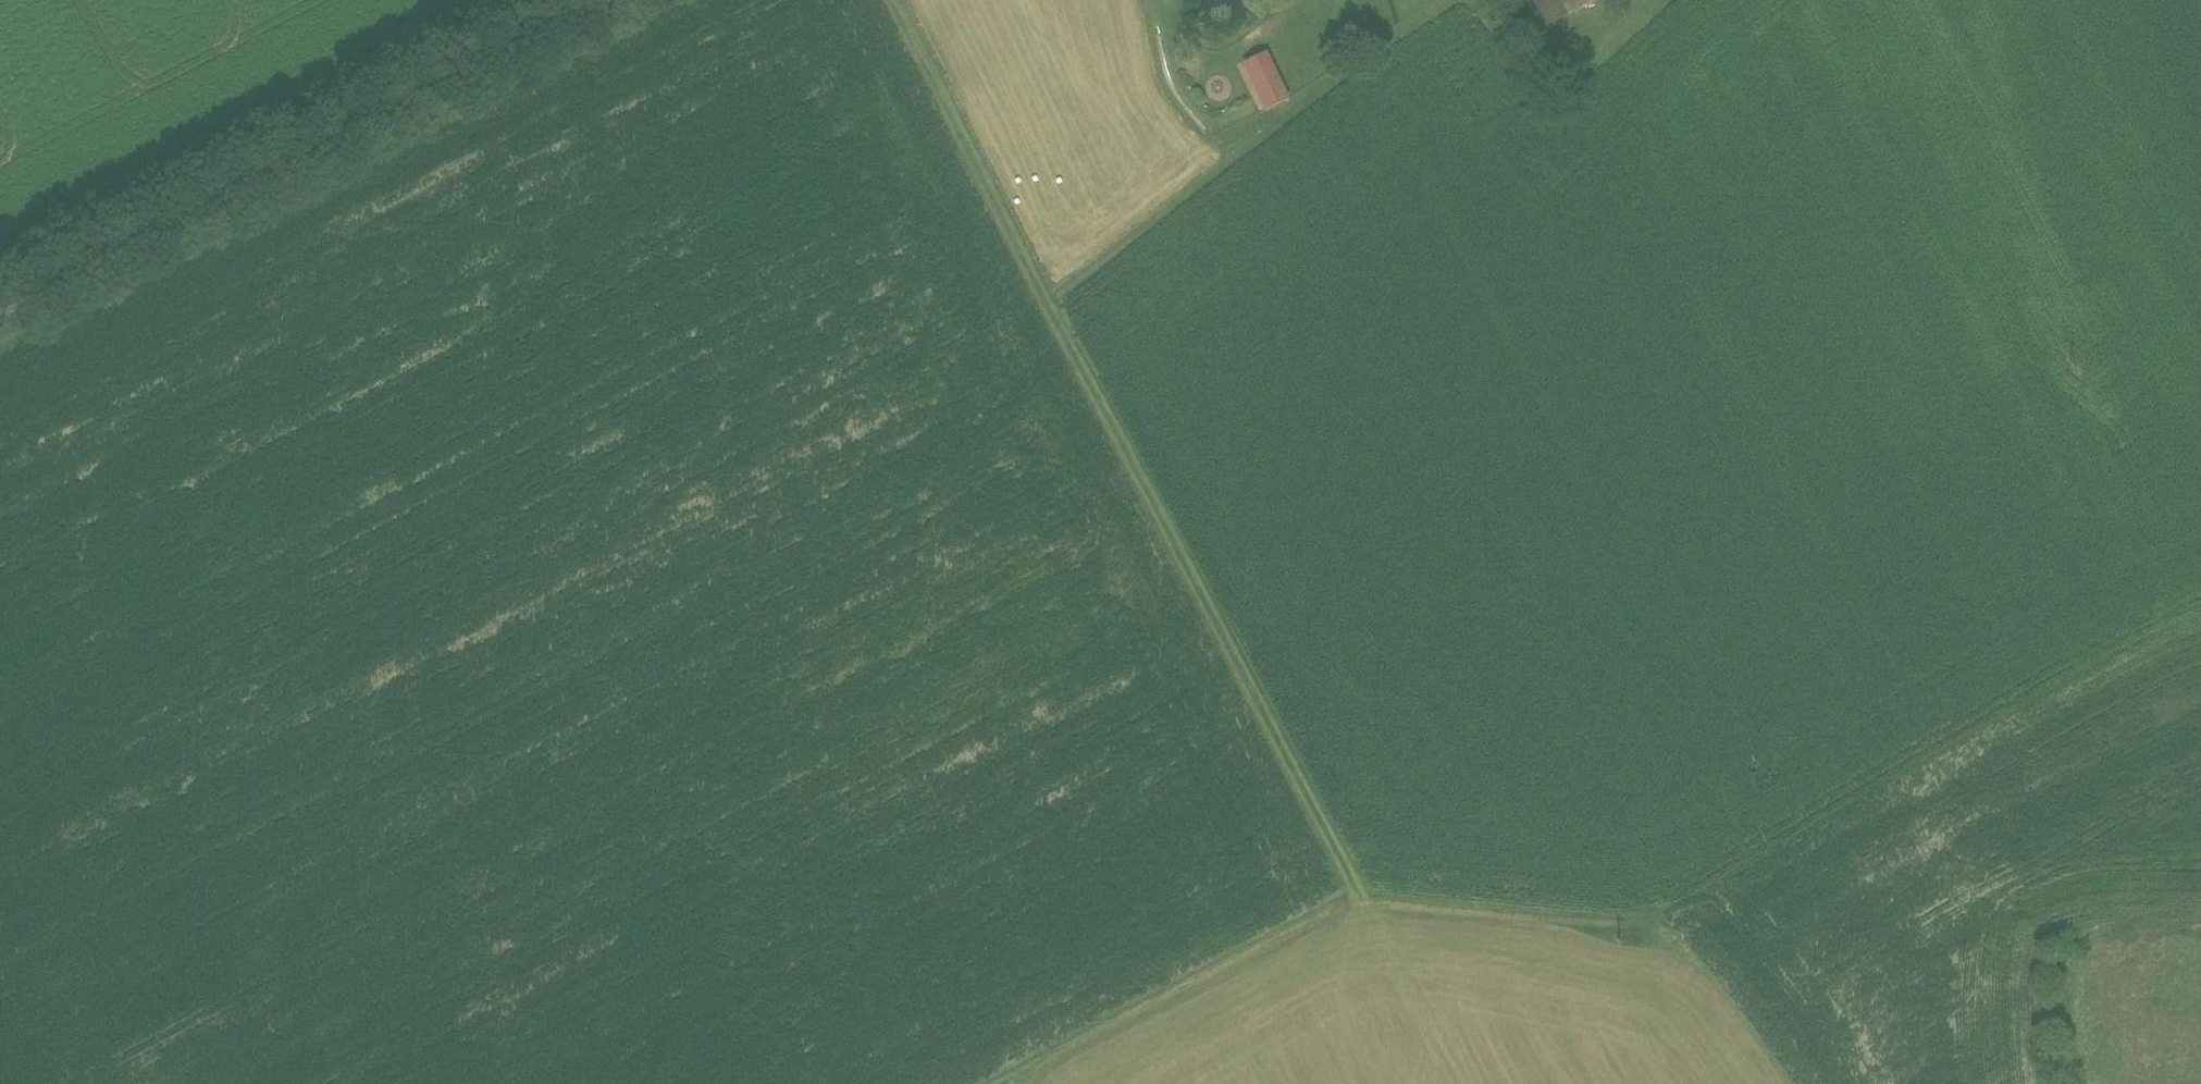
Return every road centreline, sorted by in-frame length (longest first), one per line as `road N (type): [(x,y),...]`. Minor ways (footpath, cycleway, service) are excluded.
road 1 (track): [(906,0),(1364,898),(1391,908),(1653,929),(1683,942),(1775,1083)]
road 2 (unclassified): [(0,304),(598,0)]

